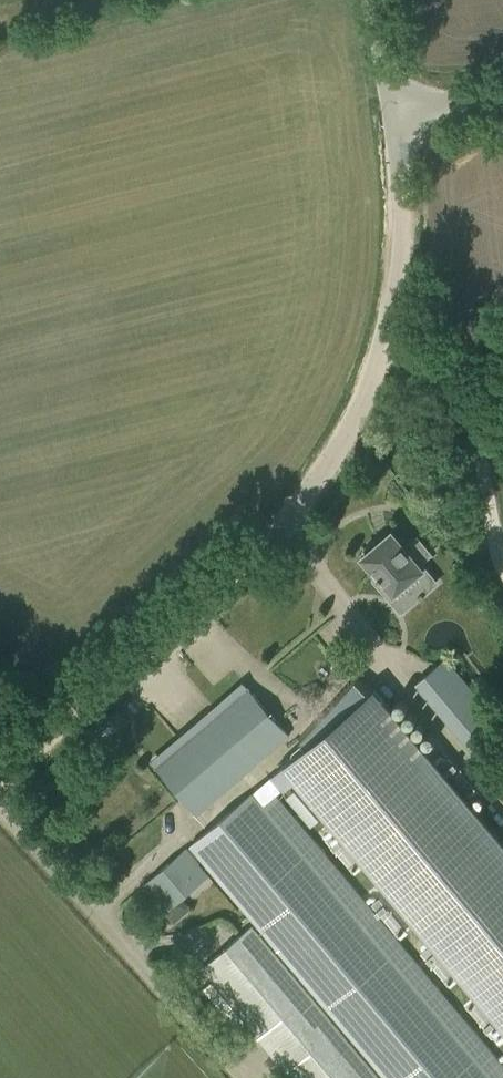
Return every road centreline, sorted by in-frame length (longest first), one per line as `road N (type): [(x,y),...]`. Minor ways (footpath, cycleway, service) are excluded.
road 1 (unclassified): [(0,776),(283,516),(345,427),(367,373),(386,131)]
road 2 (unclassified): [(386,131),(369,0)]

